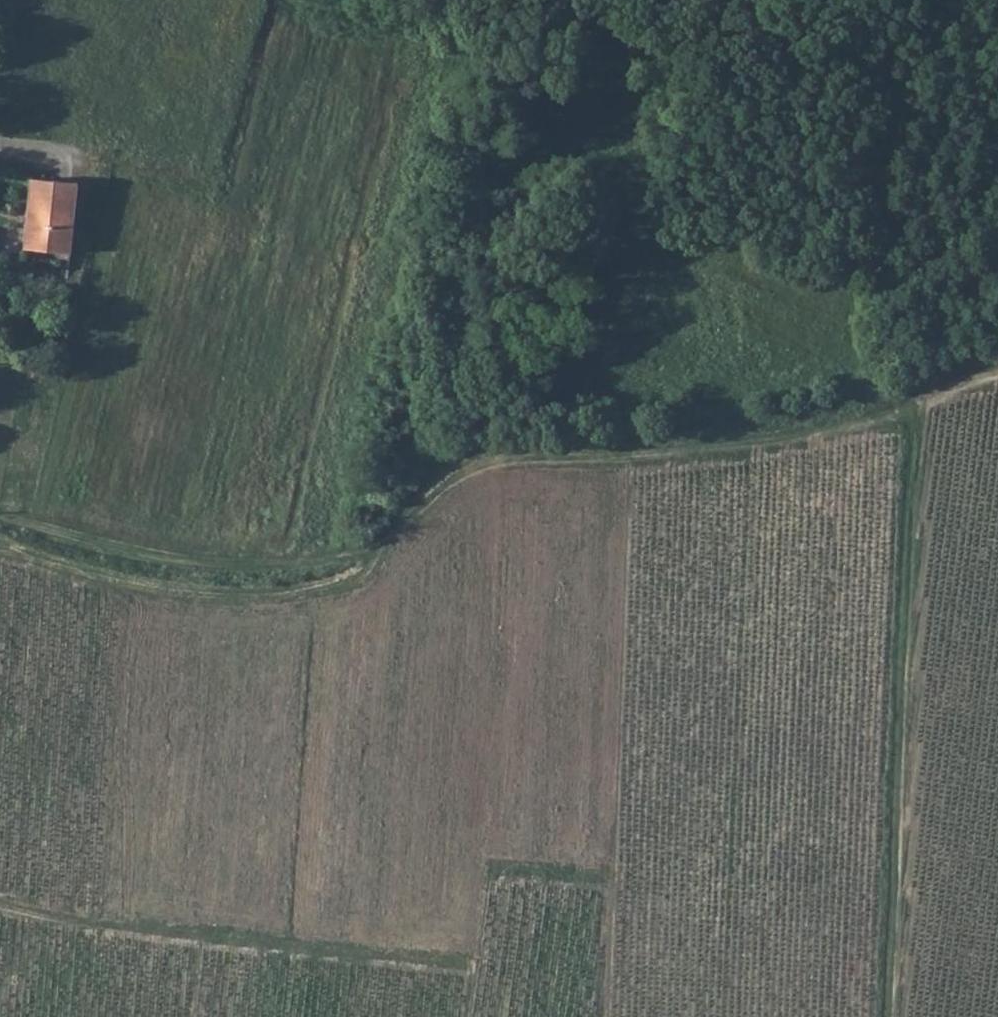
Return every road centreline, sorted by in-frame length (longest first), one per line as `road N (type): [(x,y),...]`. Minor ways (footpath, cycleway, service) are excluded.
road 1 (track): [(0,524),(205,571),(316,562),(393,535),(476,471),(874,431),(928,391),(997,373)]
road 2 (track): [(903,409),(877,1016)]
road 3 (track): [(0,906),(58,920),(468,973),(464,1016)]
road 4 (track): [(266,0),(219,191),(61,157)]

